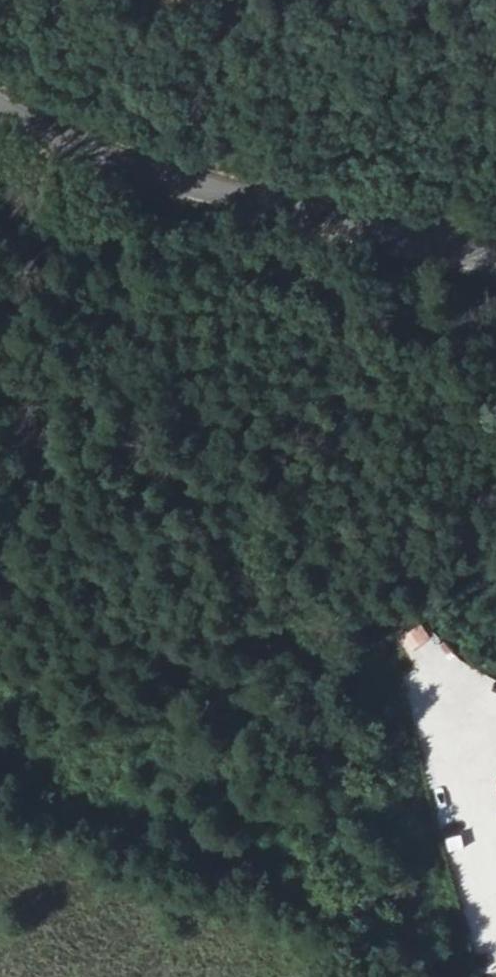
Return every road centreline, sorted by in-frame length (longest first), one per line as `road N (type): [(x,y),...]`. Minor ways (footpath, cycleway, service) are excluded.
road 1 (secondary): [(495,261),(234,201),(112,163),(0,108)]

